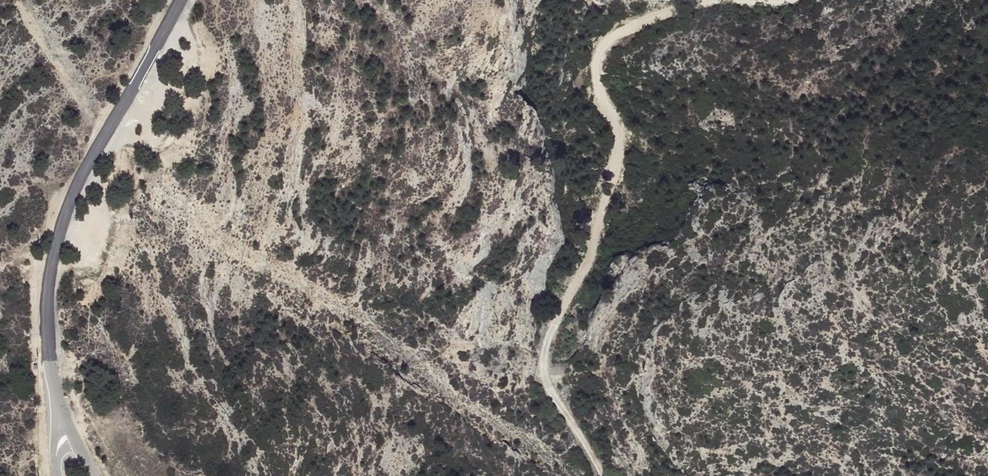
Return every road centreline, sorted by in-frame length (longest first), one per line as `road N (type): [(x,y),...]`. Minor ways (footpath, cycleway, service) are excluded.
road 1 (track): [(601,475),(540,358),(590,259),(619,149),(595,62),(612,38),(653,16),(718,0)]
road 2 (unclassified): [(64,414),(45,325),(62,222),(95,145),(179,0)]

